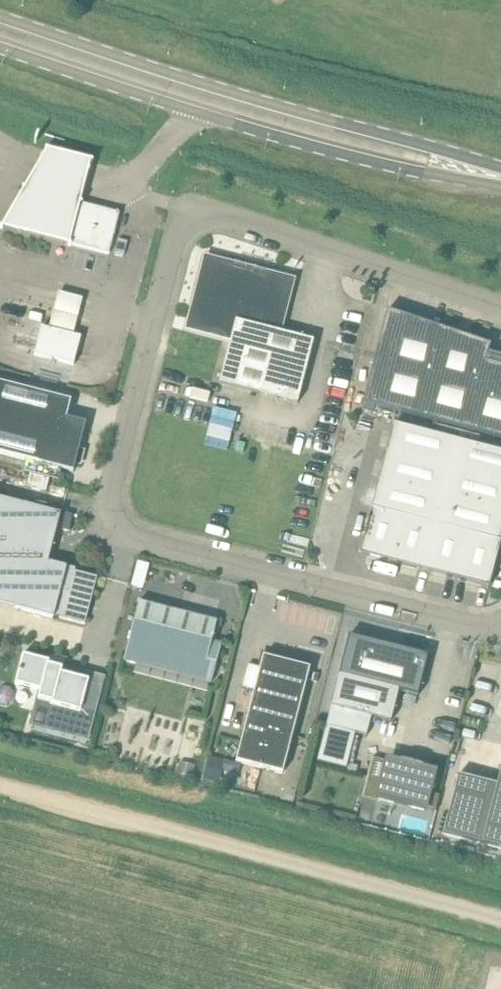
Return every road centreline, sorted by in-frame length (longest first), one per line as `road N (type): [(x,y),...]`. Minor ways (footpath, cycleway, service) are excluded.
road 1 (unclassified): [(500,631),(167,548),(142,539),(120,517),(117,477),(184,236),(200,220),(225,220)]
road 2 (primary): [(500,177),(0,21)]
road 3 (primary): [(0,51),(325,153),(416,176),(500,184)]
road 4 (unclassified): [(0,793),(500,923)]
road 5 (unclassified): [(225,220),(500,309)]

